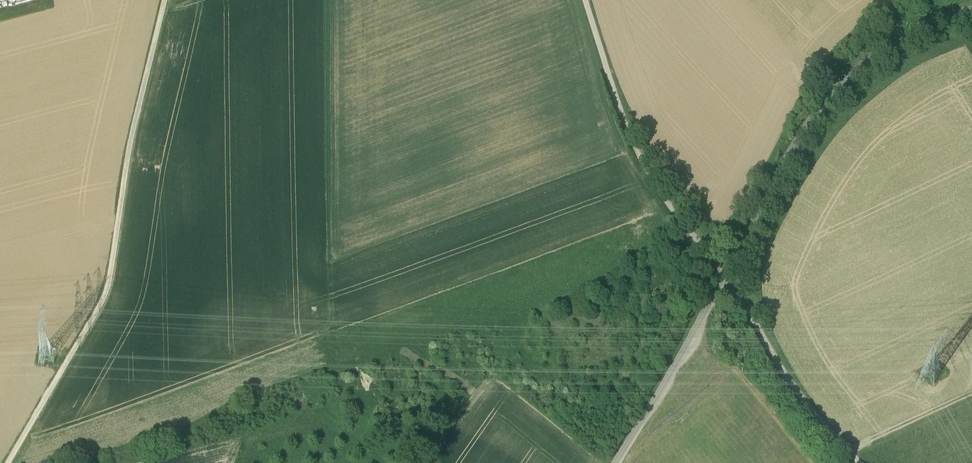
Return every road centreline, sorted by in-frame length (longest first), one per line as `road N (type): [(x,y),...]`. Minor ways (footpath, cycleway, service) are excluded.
road 1 (track): [(327,0),(338,364),(182,430),(69,462)]
road 2 (track): [(8,462),(108,291),(130,149),(165,0)]
road 3 (track): [(696,237),(493,321),(338,364)]
road 4 (unclassified): [(971,7),(936,15),(849,73),(796,139),(729,266)]
road 5 (track): [(585,0),(634,144),(675,212),(729,266)]
road 6 (track): [(723,277),(795,391),(859,462)]
road 7 (unclassified): [(616,462),(729,266)]
road 8 (track): [(848,450),(971,394)]

